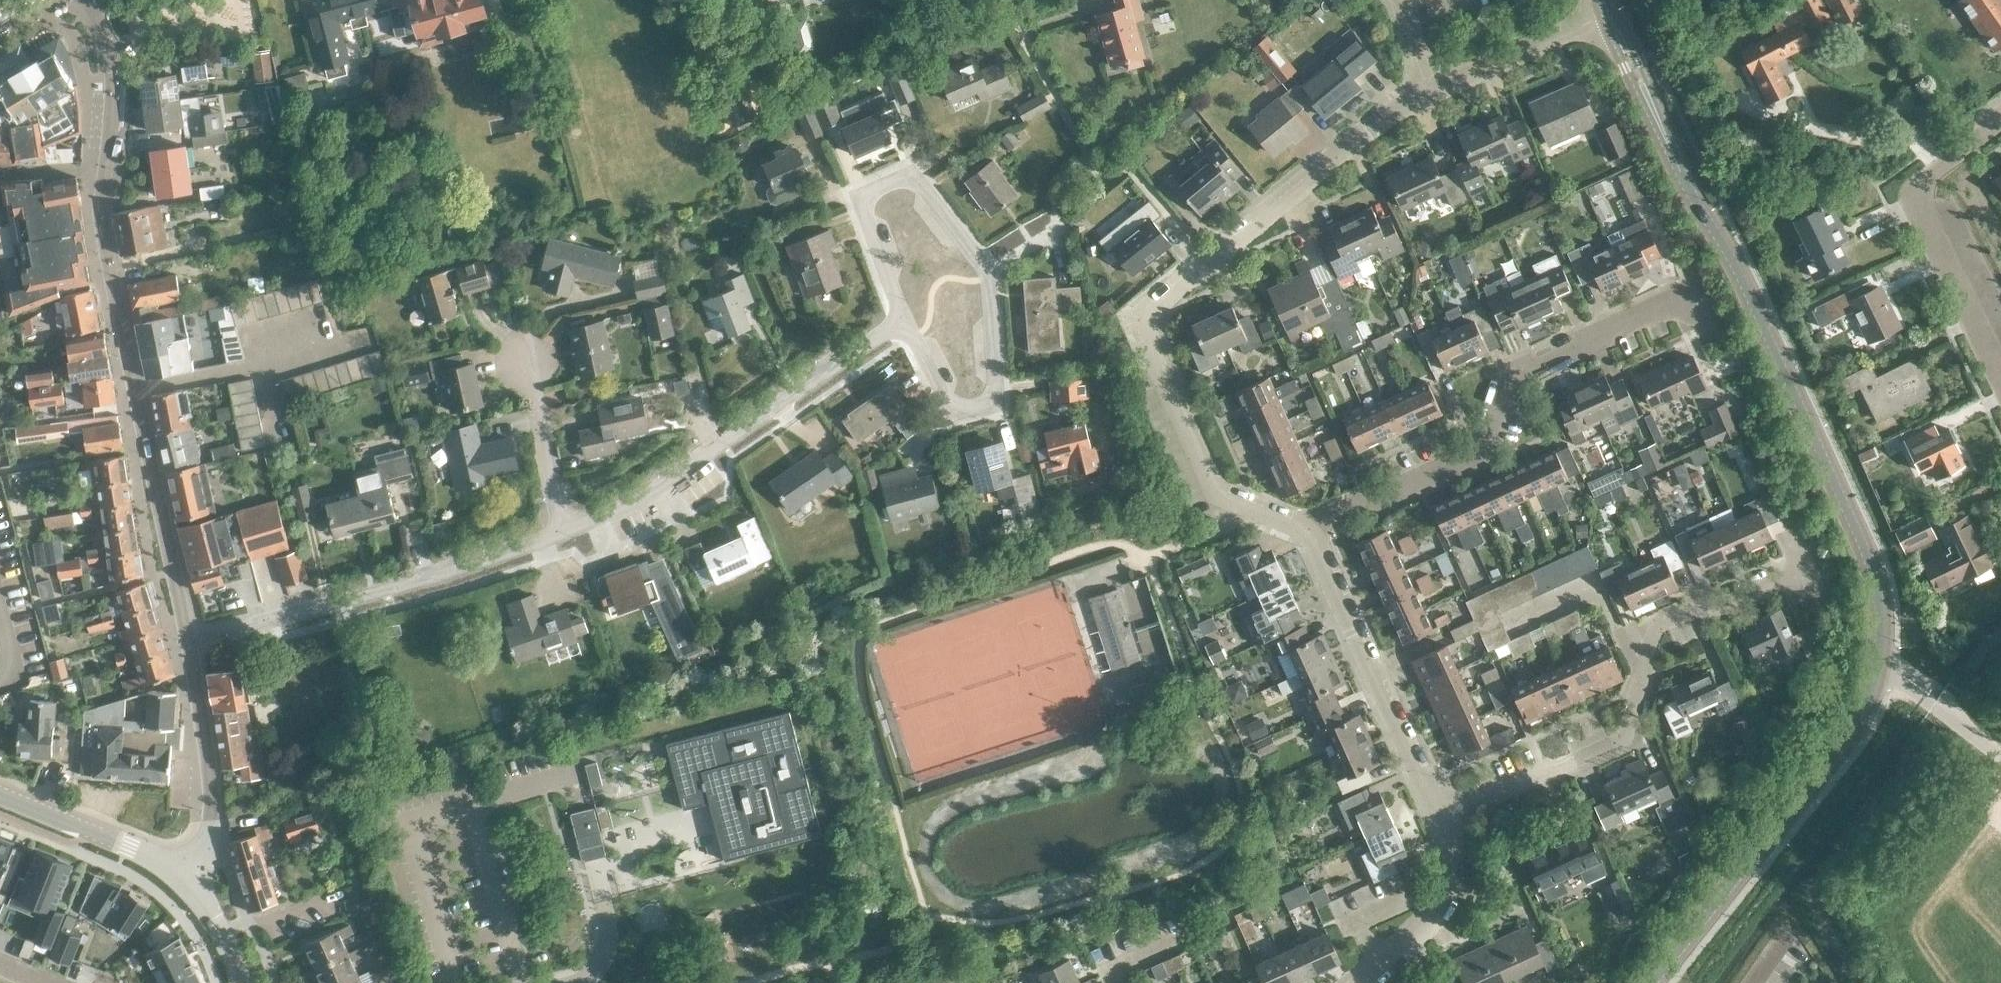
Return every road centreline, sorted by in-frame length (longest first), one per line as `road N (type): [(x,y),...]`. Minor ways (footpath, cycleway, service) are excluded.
road 1 (residential): [(1306,532),(1217,494),(1141,319),(1401,108),(1610,16)]
road 2 (secondary): [(1879,662),(1880,603),(1867,556),(1746,286),(1691,193),(1610,16)]
road 3 (tertiary): [(189,641),(108,262),(101,200),(110,68),(86,0)]
road 4 (residential): [(1306,532),(1344,506),(1364,497),(1388,502),(1464,466),(1509,377),(1662,307),(1703,319)]
road 5 (residential): [(1437,811),(1628,737),(1659,625),(1803,569)]
road 6 (residential): [(563,533),(640,503),(902,319)]
road 7 (secondary): [(1652,982),(1839,748),(1879,662)]
road 8 (residential): [(189,641),(563,533)]
road 9 (residential): [(2000,123),(1919,185),(1919,204),(2000,373)]
road 10 (residential): [(1437,811),(1306,532)]
road 11 (residential): [(902,319),(889,291),(886,253),(935,231),(968,251),(987,284),(982,335)]
road 12 (tertiary): [(188,881),(213,821),(189,641)]
road 13 (secondary): [(0,794),(158,859),(188,881)]
road 14 (residential): [(1363,982),(1444,902),(1452,872),(1437,811)]
road 15 (residential): [(563,533),(527,359)]
road 16 (residential): [(1879,662),(2000,751)]

